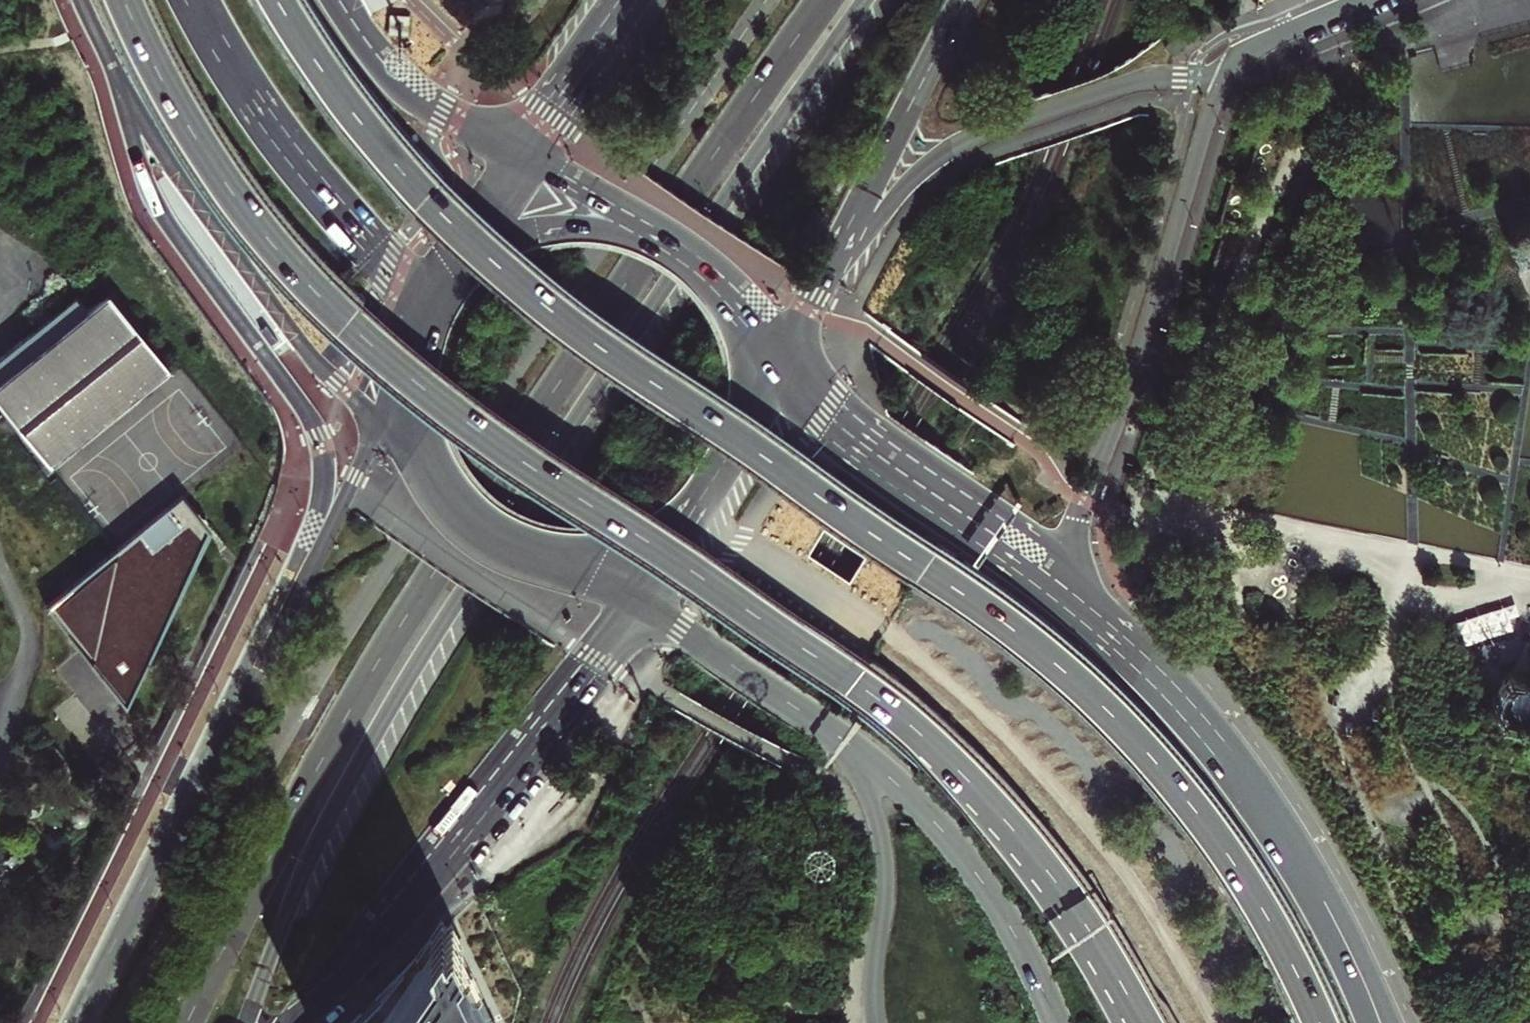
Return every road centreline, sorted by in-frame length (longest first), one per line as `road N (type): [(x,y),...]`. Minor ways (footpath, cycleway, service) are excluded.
road 1 (trunk): [(1319,1022),(1236,867),(1093,695),(975,599),(512,276),(392,158),(279,0)]
road 2 (trunk): [(123,0),(217,169),(292,264),(358,331),(501,443),(888,704),(950,757),(1016,831)]
road 3 (tertiary): [(639,265),(343,720),(187,1022)]
road 4 (tertiary): [(247,1022),(339,799),(403,688),(667,283)]
road 5 (tertiary): [(406,357),(353,479),(75,1022)]
road 6 (tertiary): [(1105,624),(1080,567),(1081,501),(1135,368),(1221,82)]
road 7 (tertiary): [(295,1022),(640,602)]
road 8 (primary): [(831,275),(912,178),(960,142),(1147,77),(1221,82)]
road 9 (primary): [(1105,624),(779,382)]
road 10 (trunk): [(194,0),(263,114),(393,268),(416,319)]
road 11 (trunk): [(819,722),(906,792),(959,848),(1012,928),(1057,1022)]
road 12 (primary): [(1329,918),(1220,750),(1105,624)]
road 13 (primary): [(667,283),(863,0)]
road 14 (primary): [(823,0),(639,265)]
road 15 (primary): [(819,722),(860,777),(882,844),(875,1022)]
road 16 (primary): [(831,275),(960,0)]
road 17 (primary): [(406,357),(409,424),(437,485),(485,532),(548,556)]
road 18 (trunk): [(526,158),(406,90),(338,0)]
road 19 (trunk): [(1016,831),(1087,923),(1146,1022)]
road 20 (trunk): [(1016,831),(1124,1022)]
road 21 (primary): [(640,602),(819,722)]
road 22 (primary): [(647,220),(601,208),(554,209),(513,220),(464,250)]
road 23 (primary): [(636,0),(526,158)]
road 24 (primary): [(755,355),(741,308),(717,271),(647,220)]
road 25 (primary): [(548,556),(637,550),(704,510)]
road 26 (tertiary): [(1221,82),(1252,51),(1362,0)]
road 27 (trunk): [(647,220),(526,158)]
road 28 (tertiary): [(1388,1022),(1329,918)]

